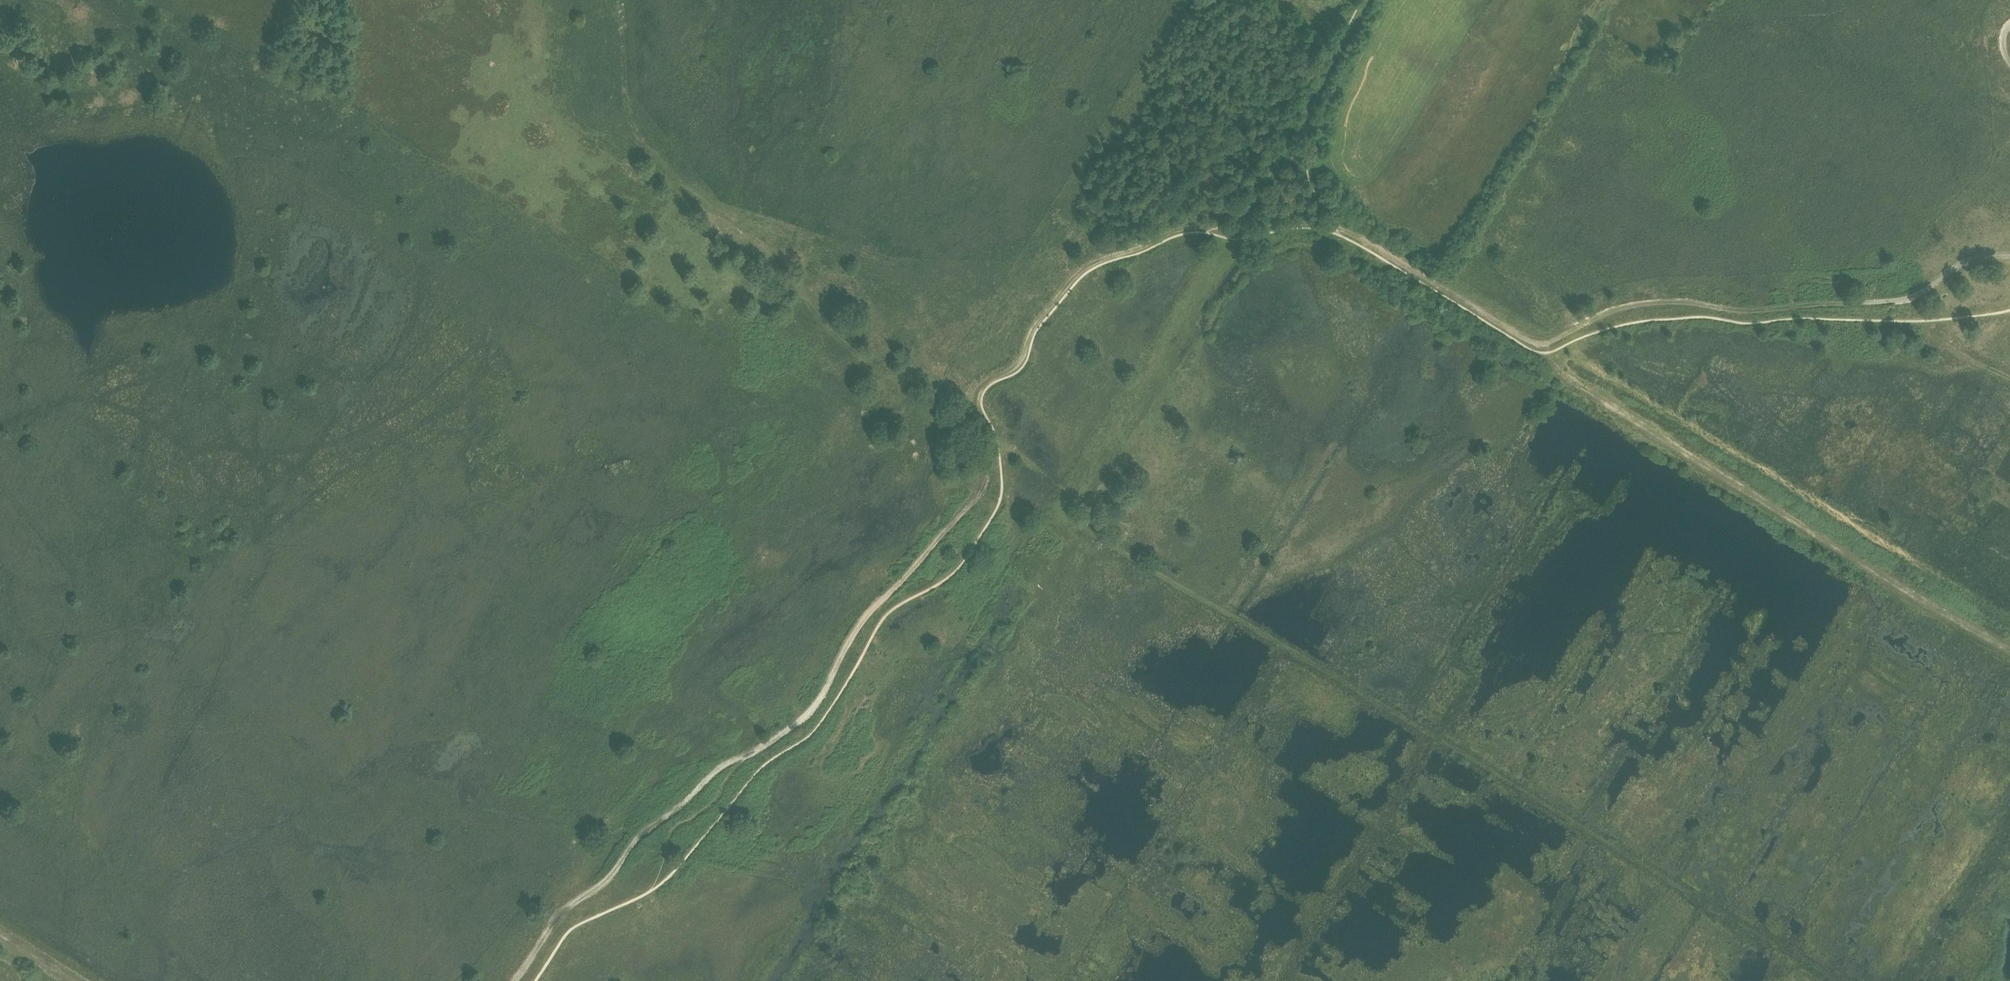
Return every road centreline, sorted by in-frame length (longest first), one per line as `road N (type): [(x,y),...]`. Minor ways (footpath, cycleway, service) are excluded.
road 1 (track): [(2009,257),(1978,258),(1889,300),(1751,311),(1650,302),(1614,309),(1542,344),(1360,237),(1339,234)]
road 2 (track): [(1316,91),(1313,136),(1339,234)]

